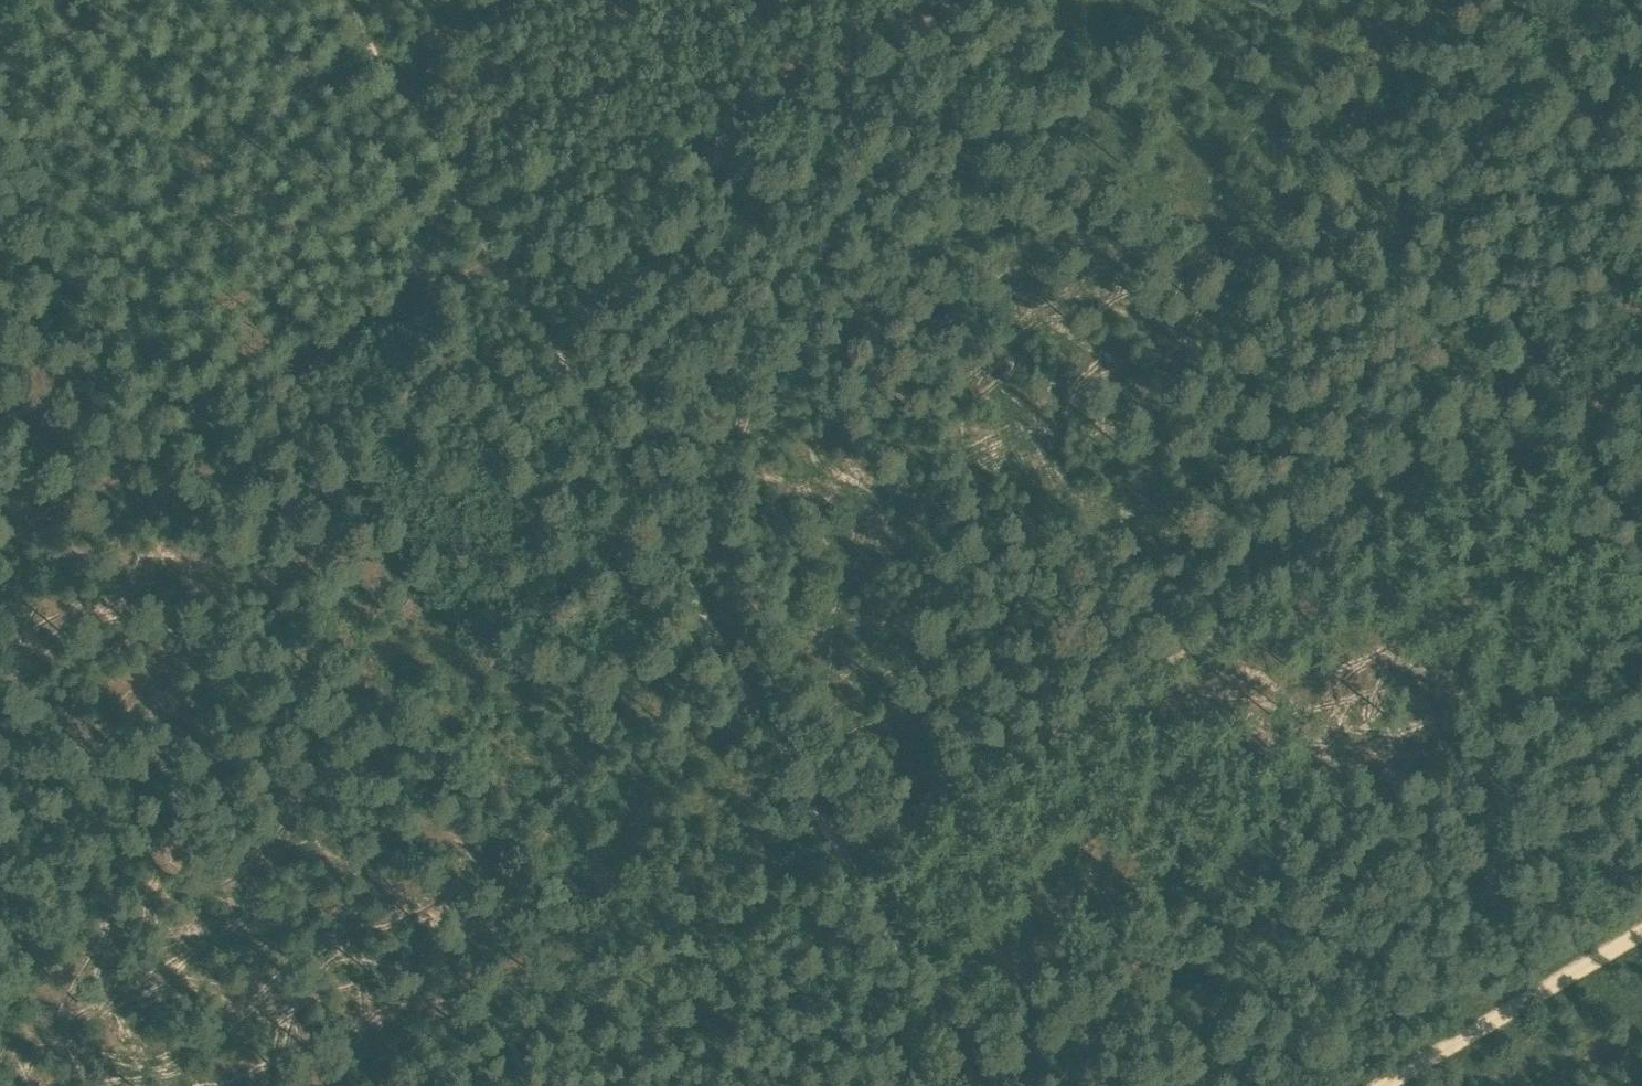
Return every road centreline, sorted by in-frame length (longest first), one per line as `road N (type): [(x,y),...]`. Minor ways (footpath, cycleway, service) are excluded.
road 1 (track): [(353,0),(979,1085)]
road 2 (track): [(501,268),(0,554)]
road 3 (track): [(1356,58),(1641,547)]
road 4 (track): [(501,268),(982,0)]
road 5 (track): [(1641,934),(1380,1085)]
road 6 (track): [(1324,0),(1356,58),(1491,0)]

